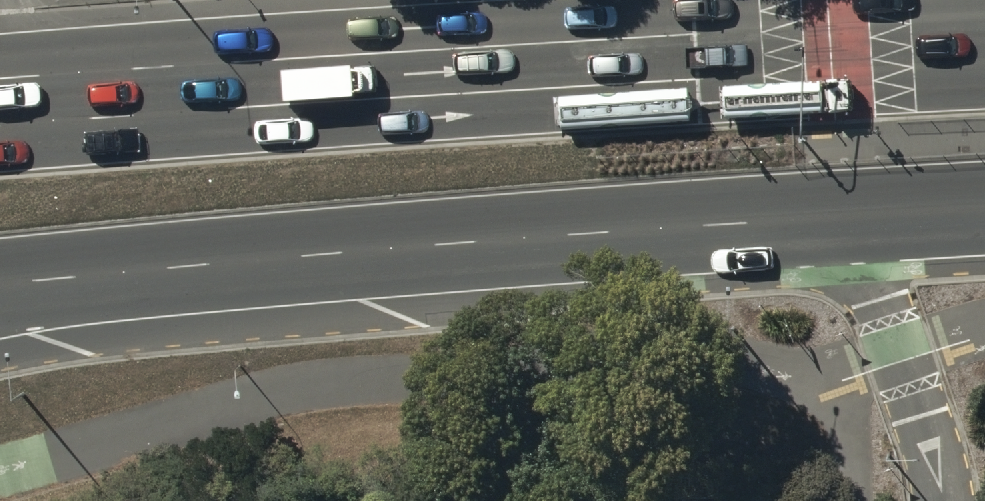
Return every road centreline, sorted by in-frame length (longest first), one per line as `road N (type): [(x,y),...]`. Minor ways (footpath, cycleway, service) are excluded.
road 1 (trunk): [(984,207),(0,286)]
road 2 (trunk): [(0,102),(984,39)]

